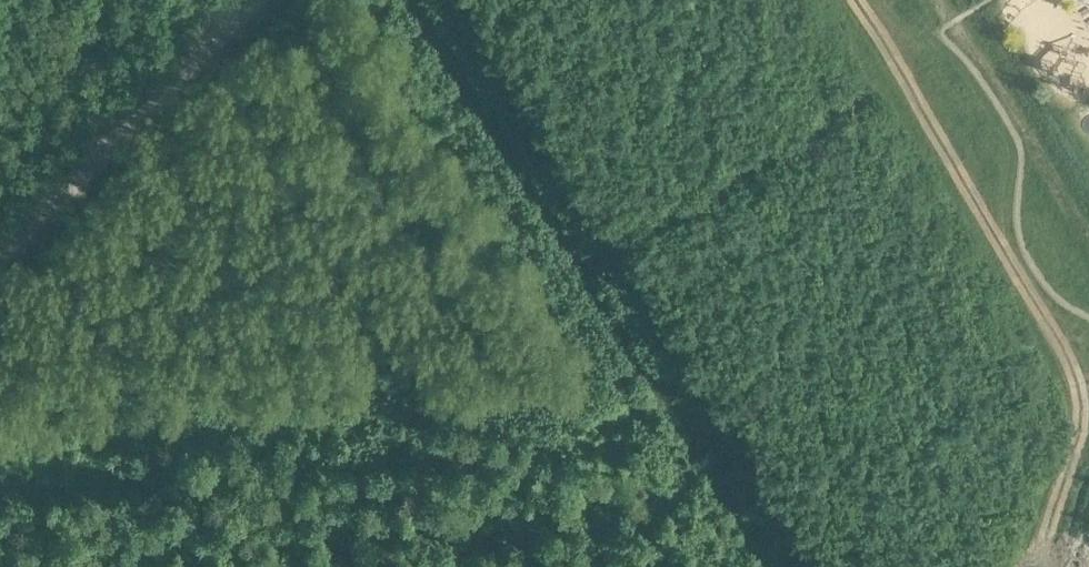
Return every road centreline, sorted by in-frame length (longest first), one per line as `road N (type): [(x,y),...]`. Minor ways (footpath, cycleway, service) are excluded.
road 1 (unclassified): [(0,248),(247,0)]

